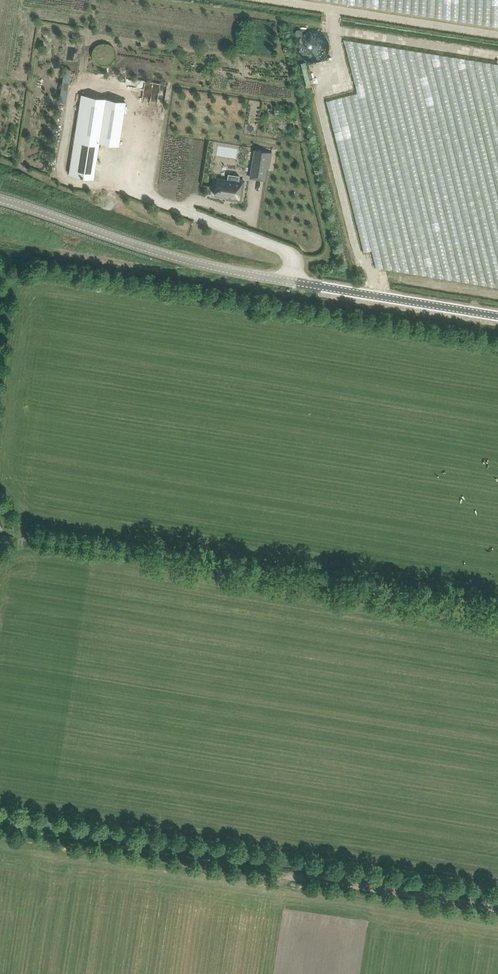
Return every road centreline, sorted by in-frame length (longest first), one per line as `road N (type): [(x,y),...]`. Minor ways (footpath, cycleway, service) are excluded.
road 1 (unclassified): [(497,316),(182,259),(0,200)]
road 2 (track): [(0,529),(497,613)]

